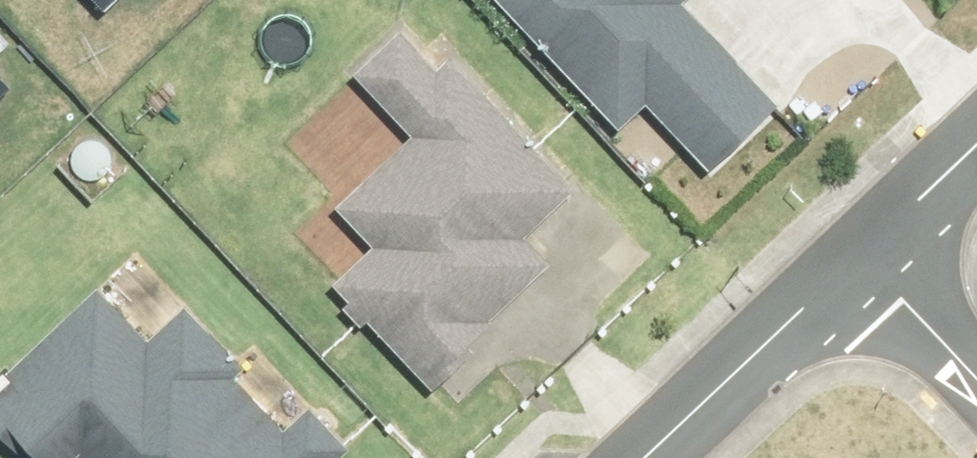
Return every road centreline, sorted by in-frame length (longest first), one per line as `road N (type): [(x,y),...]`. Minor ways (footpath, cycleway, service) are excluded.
road 1 (residential): [(651,457),(862,258)]
road 2 (residential): [(976,378),(862,258)]
road 3 (residential): [(862,258),(976,151)]

